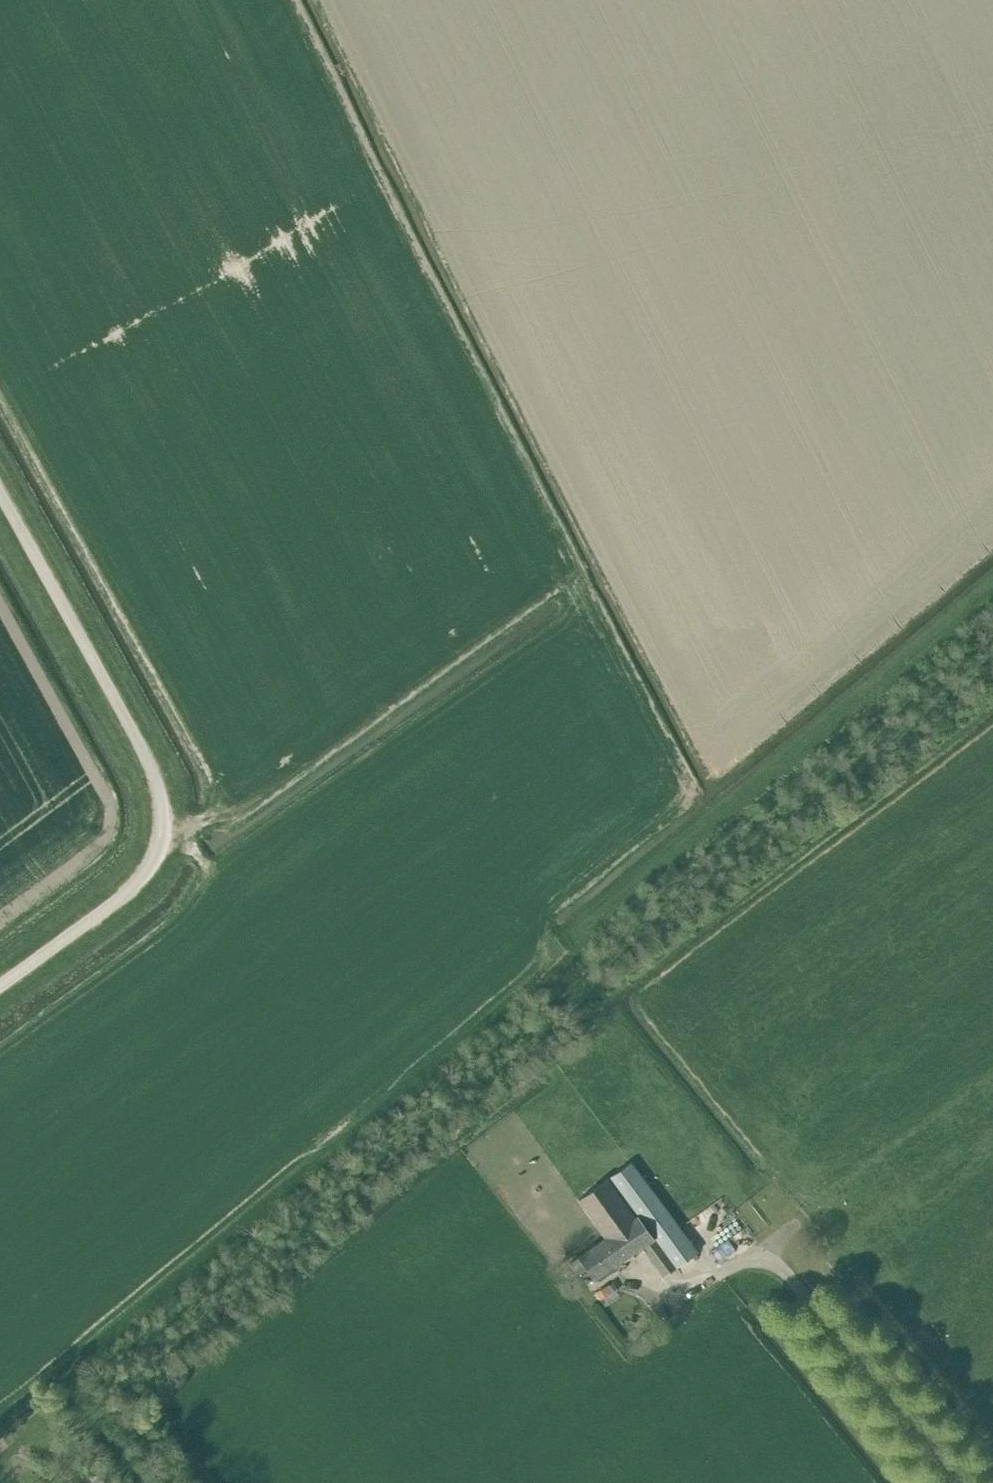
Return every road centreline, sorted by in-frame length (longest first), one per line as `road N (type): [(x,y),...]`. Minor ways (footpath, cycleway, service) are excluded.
road 1 (unclassified): [(0,994),(129,901),(160,857),(167,815),(152,761),(0,494)]

